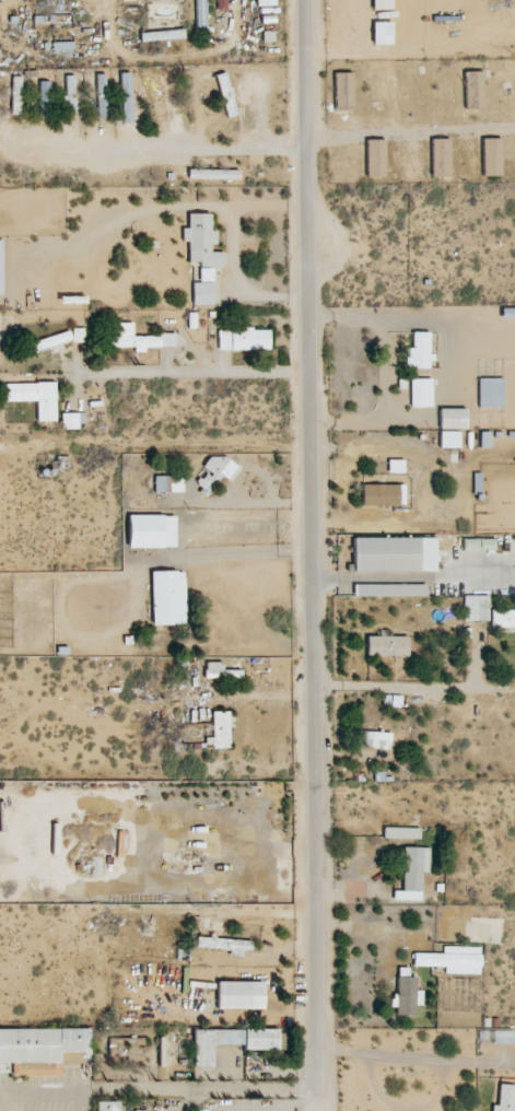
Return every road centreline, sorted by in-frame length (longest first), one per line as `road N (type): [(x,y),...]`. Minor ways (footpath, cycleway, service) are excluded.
road 1 (residential): [(307,0),(318,1100)]
road 2 (residential): [(308,69),(47,65)]
road 3 (residential): [(311,373),(74,372)]
road 4 (residential): [(314,488),(514,483)]
road 5 (residential): [(316,691),(514,687)]
road 6 (residential): [(317,1049),(514,1063)]
road 7 (residential): [(432,16),(307,16)]

